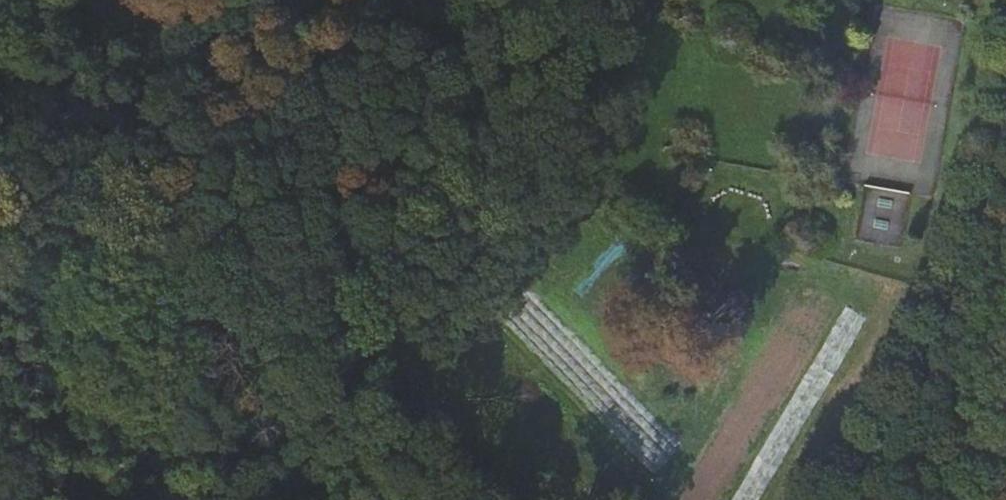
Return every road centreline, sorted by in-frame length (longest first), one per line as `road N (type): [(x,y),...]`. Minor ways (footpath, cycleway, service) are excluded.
road 1 (unclassified): [(832,499),(968,256),(1005,82)]

